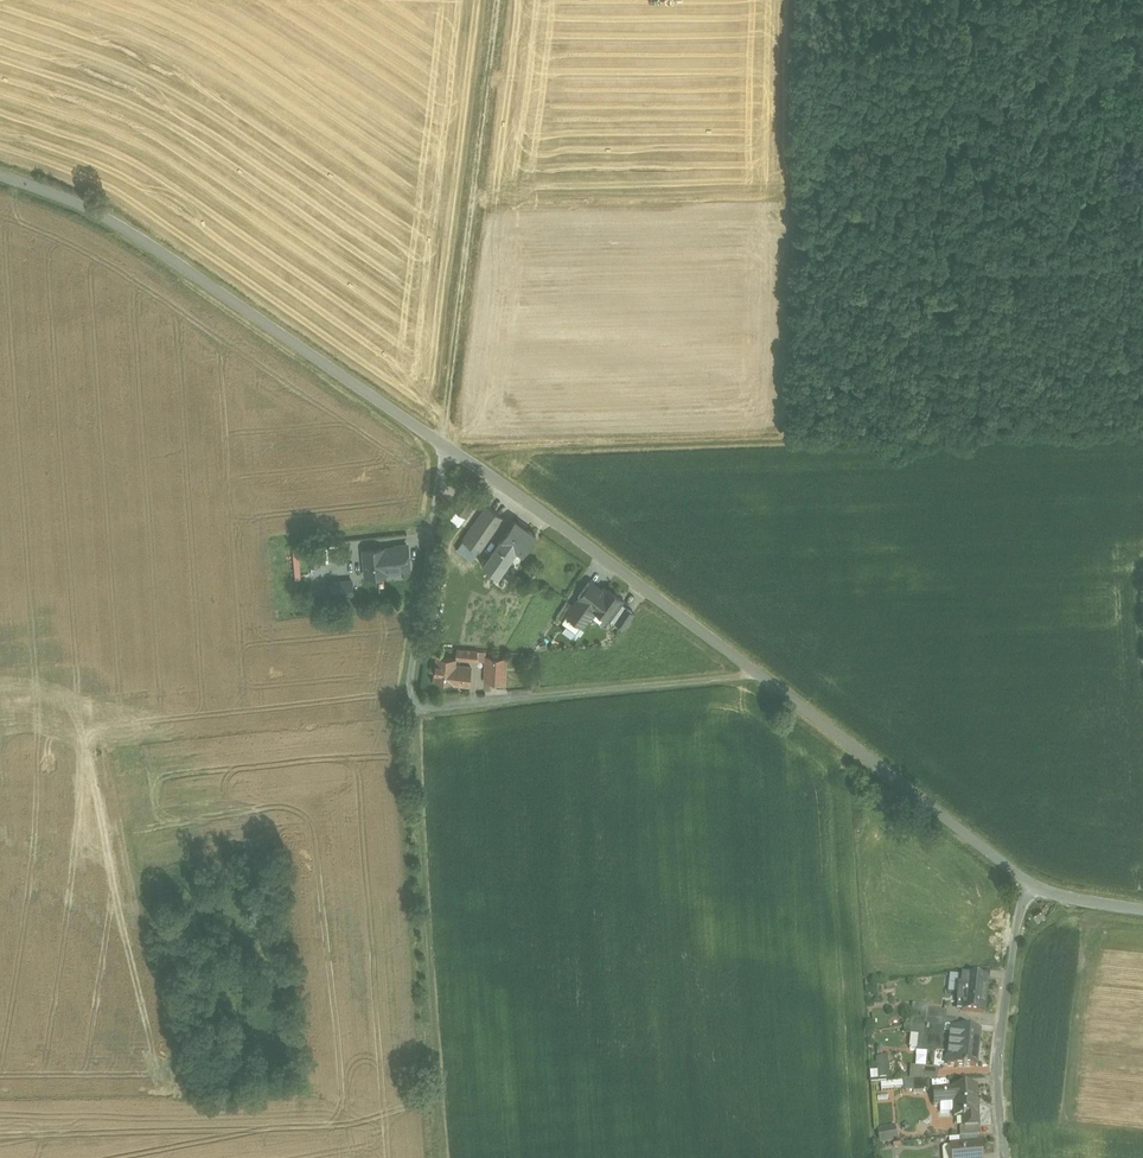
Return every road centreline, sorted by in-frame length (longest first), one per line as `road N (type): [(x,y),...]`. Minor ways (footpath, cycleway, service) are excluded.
road 1 (track): [(1142,429),(491,454),(475,469)]
road 2 (residential): [(754,676),(427,711),(414,697),(447,448)]
road 3 (unclassified): [(0,177),(131,231),(447,448)]
road 4 (track): [(418,701),(443,1157)]
road 5 (track): [(503,0),(447,448)]
road 6 (unclassified): [(447,448),(754,676)]
road 7 (unclassified): [(754,676),(1034,887)]
road 8 (residential): [(1034,887),(999,1069),(1005,1157)]

